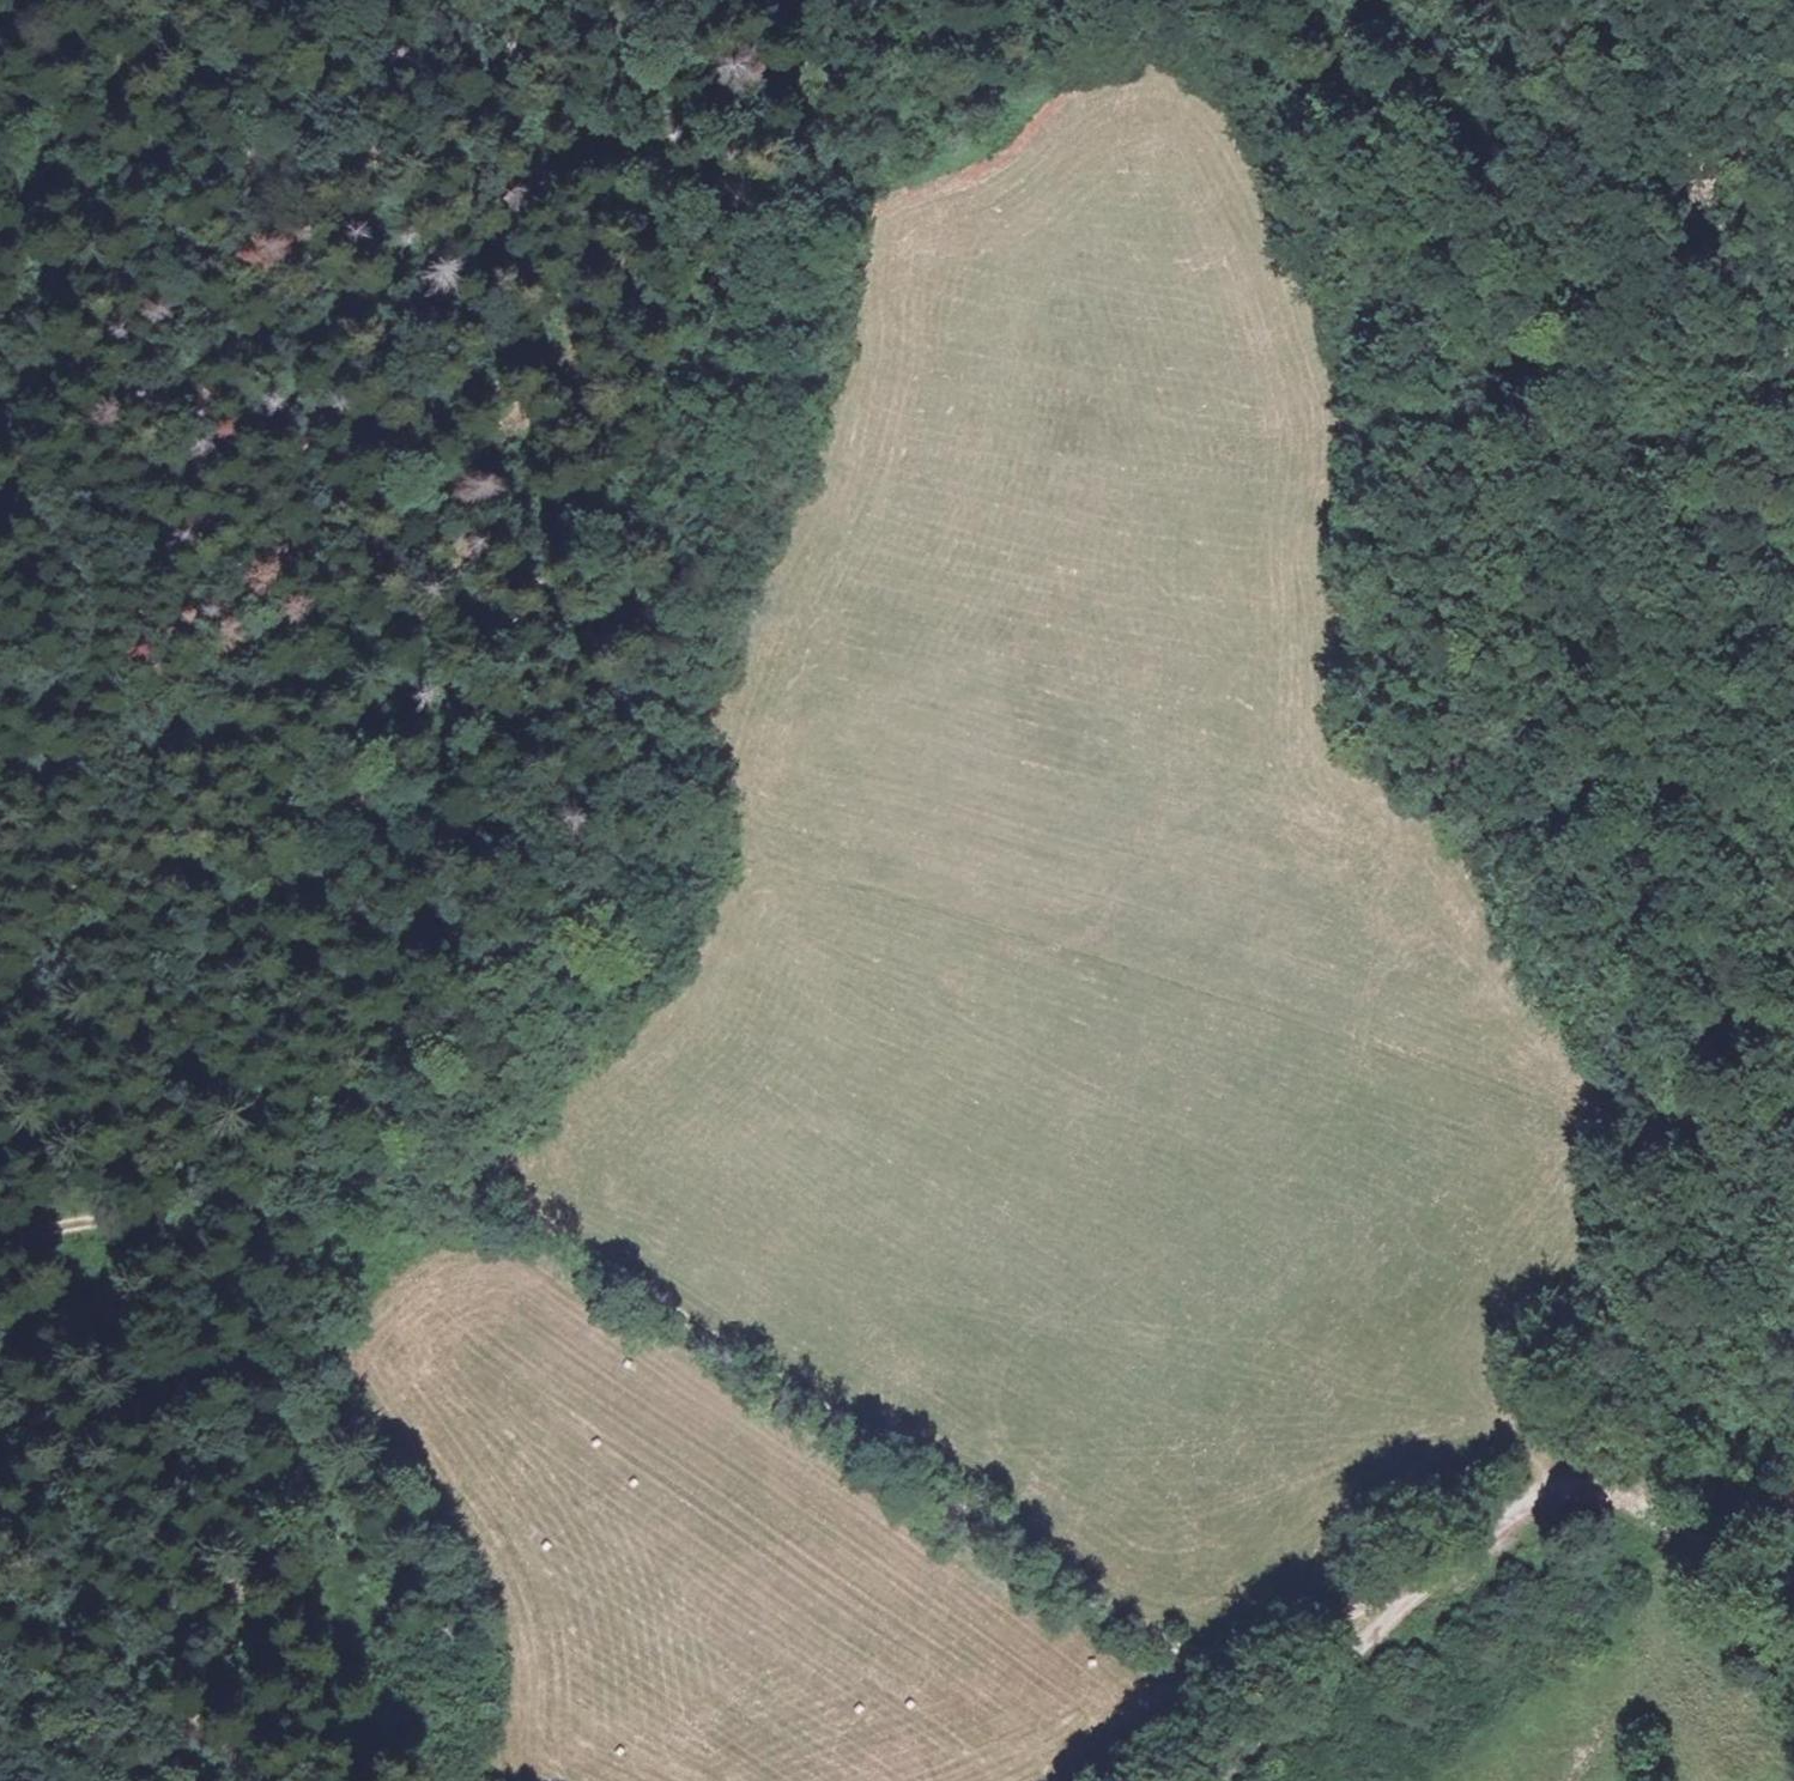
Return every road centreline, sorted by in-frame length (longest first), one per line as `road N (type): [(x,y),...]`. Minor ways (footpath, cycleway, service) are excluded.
road 1 (track): [(1542,1510),(1317,1617),(1220,1647),(1156,1634),(896,1455),(477,1187),(215,1172),(0,1228)]
road 2 (track): [(1542,1510),(1247,1780)]
road 3 (track): [(1793,1642),(1684,1536),(1604,1497)]

